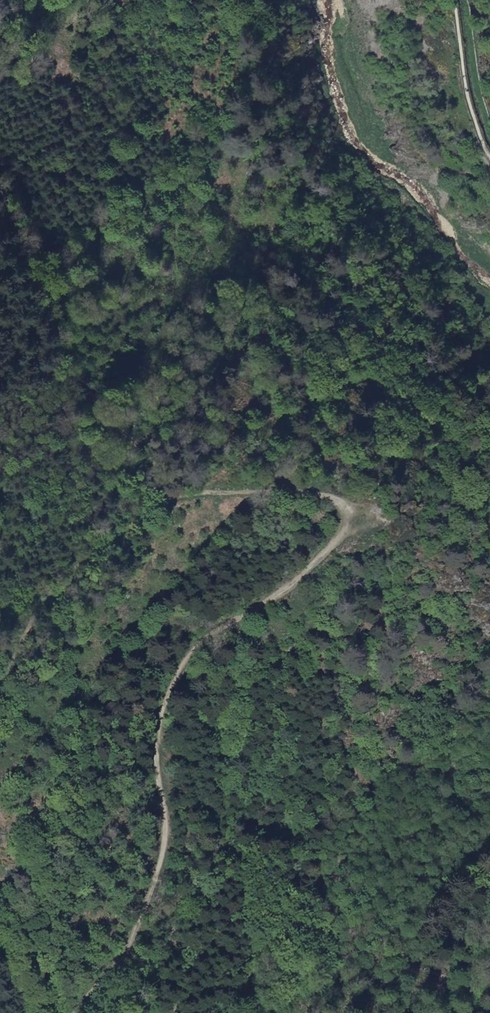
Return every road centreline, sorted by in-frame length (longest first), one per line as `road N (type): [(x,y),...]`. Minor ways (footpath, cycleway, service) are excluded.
road 1 (track): [(172,489),(324,492),(345,504),(350,526),(295,586),(195,654),(173,687),(161,716),(169,817),(159,873),(135,933),(77,1012)]
road 2 (track): [(172,489),(58,326),(0,173)]
road 3 (track): [(0,697),(43,634),(66,577),(172,489)]

